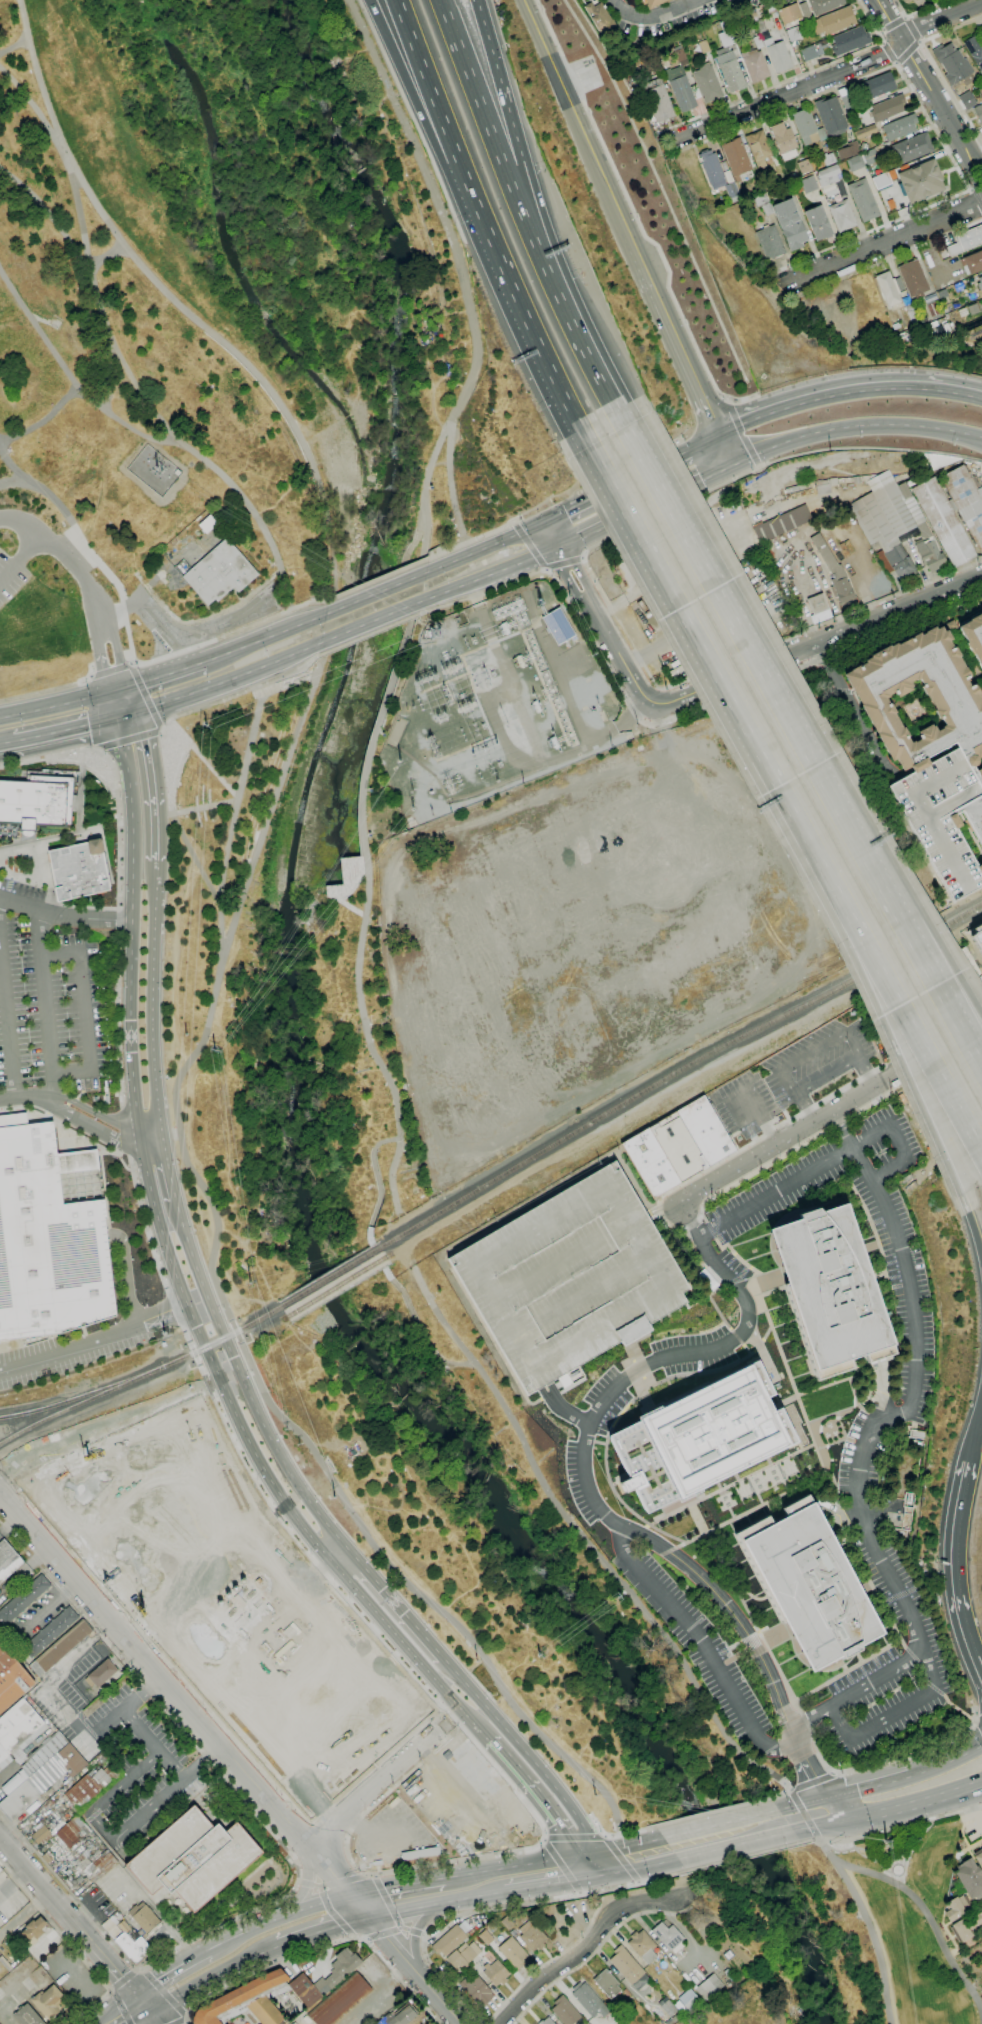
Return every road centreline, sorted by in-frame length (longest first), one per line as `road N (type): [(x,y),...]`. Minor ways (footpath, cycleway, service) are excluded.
road 1 (secondary): [(116,717),(130,788),(130,1019),(149,1187),(186,1304),(260,1464),(332,1562)]
road 2 (motorway): [(981,1071),(624,426)]
road 3 (motorway): [(744,728),(749,765),(851,951),(960,1195)]
road 4 (motorway): [(744,728),(981,1156)]
road 5 (tertiary): [(280,1812),(0,1496)]
road 6 (secondary): [(348,1549),(307,1499),(258,1414),(206,1296),(176,1199)]
road 7 (tertiary): [(981,578),(673,701),(652,702)]
road 8 (residential): [(981,1027),(697,1192),(683,1208)]
road 9 (motorway): [(588,446),(744,728)]
road 10 (tertiary): [(647,273),(526,0)]
road 11 (secondary): [(161,1134),(152,1020),(157,860)]
road 12 (primary): [(981,398),(934,388),(848,393),(718,435)]
road 13 (motorway): [(469,188),(579,428)]
road 14 (primary): [(734,465),(797,439),(872,426),(981,439)]
road 15 (residential): [(900,40),(670,141)]
road 16 (secondary): [(602,1851),(443,1658)]
road 17 (secondary): [(332,1562),(490,1741)]
road 18 (tertiary): [(462,2023),(308,1844)]
road 19 (motorway): [(615,409),(517,203)]
road 20 (residential): [(498,2023),(616,1909),(675,1903)]
road 21 (motorway): [(517,203),(441,0)]
road 22 (motorway): [(366,0),(443,164),(469,188)]
road 23 (motorway): [(966,1466),(953,1568),(981,1674)]
road 24 (residential): [(981,201),(786,283)]
road 25 (motorway): [(397,0),(469,188)]
road 26 (primary): [(138,711),(320,642)]
road 27 (tertiary): [(652,702),(560,549)]
road 28 (tertiary): [(718,435),(647,273)]
road 29 (tertiary): [(965,149),(877,0)]
road 30 (primary): [(578,539),(734,465)]
road 31 (residential): [(432,1730),(308,1844)]
road 32 (motorway): [(521,162),(477,0)]
road 33 (primary): [(688,451),(544,522)]
road 34 (primary): [(418,602),(560,549)]
road 35 (secondary): [(141,2004),(171,2000),(279,1946)]
road 36 (secondary): [(157,860),(156,796),(138,711)]
road 37 (motorway): [(981,1017),(925,916),(892,907)]
road 38 (secondary): [(443,1658),(348,1549)]
road 39 (secondary): [(490,1741),(573,1856)]
road 40 (secondary): [(845,1821),(981,1787)]
road 41 (secondary): [(369,1916),(505,1892)]
road 42 (secondary): [(485,1871),(352,1896)]
road 43 (primary): [(324,614),(203,663)]
road 44 (primary): [(544,522),(424,573)]

